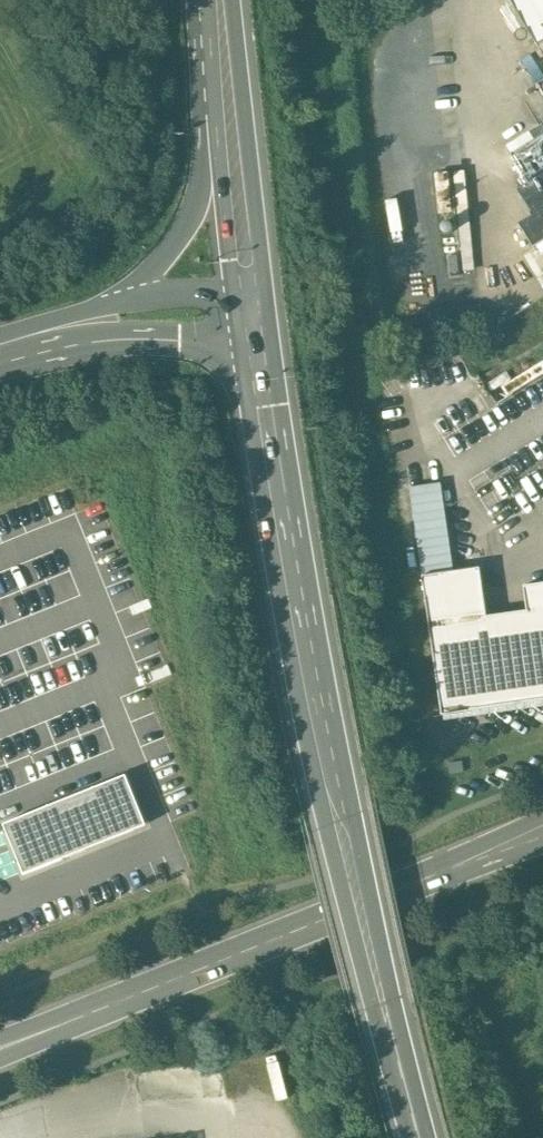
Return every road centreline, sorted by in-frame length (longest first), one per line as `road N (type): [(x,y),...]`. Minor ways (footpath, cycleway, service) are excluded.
road 1 (primary): [(253,297),(339,824),(419,1137)]
road 2 (secondary): [(0,1045),(542,830)]
road 3 (primary): [(229,74),(213,158),(182,236),(130,294),(79,322)]
road 4 (primary): [(229,74),(253,297)]
road 5 (primary): [(79,322),(253,297)]
road 6 (track): [(0,17),(73,141)]

